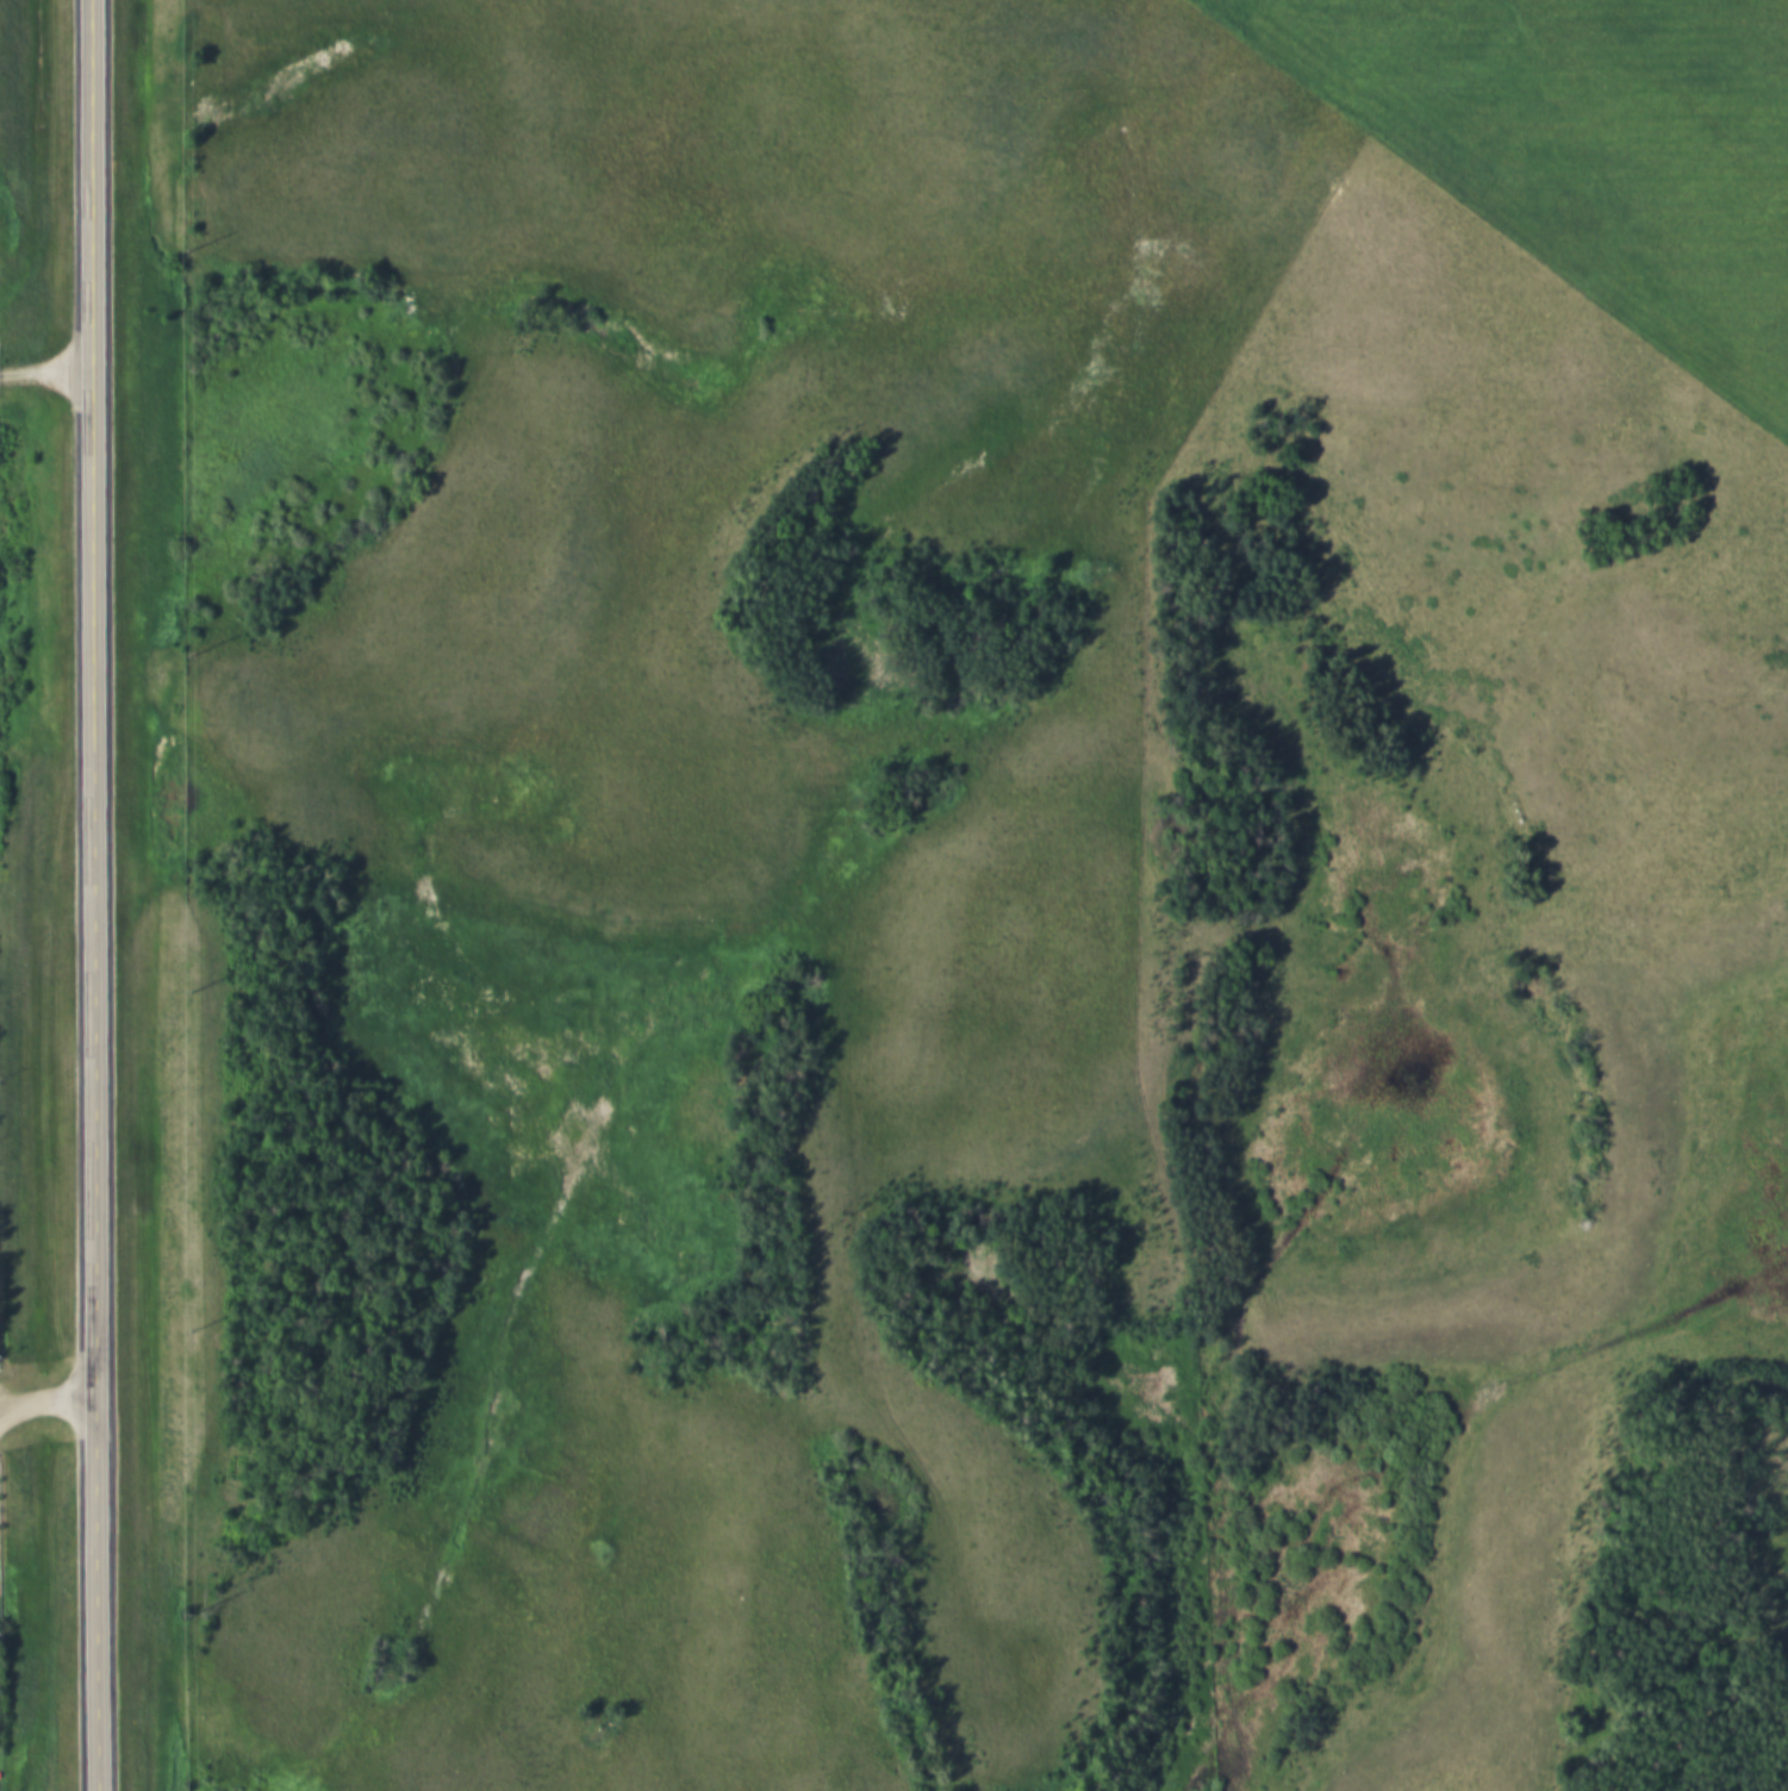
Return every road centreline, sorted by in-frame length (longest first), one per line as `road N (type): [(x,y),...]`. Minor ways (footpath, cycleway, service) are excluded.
road 1 (primary): [(99,1790),(92,0)]
road 2 (track): [(1129,542),(1134,643),(1108,734),(920,1091),(836,1225),(820,1280),(836,1361),(922,1465),(952,1531),(989,1733),(979,1790)]

